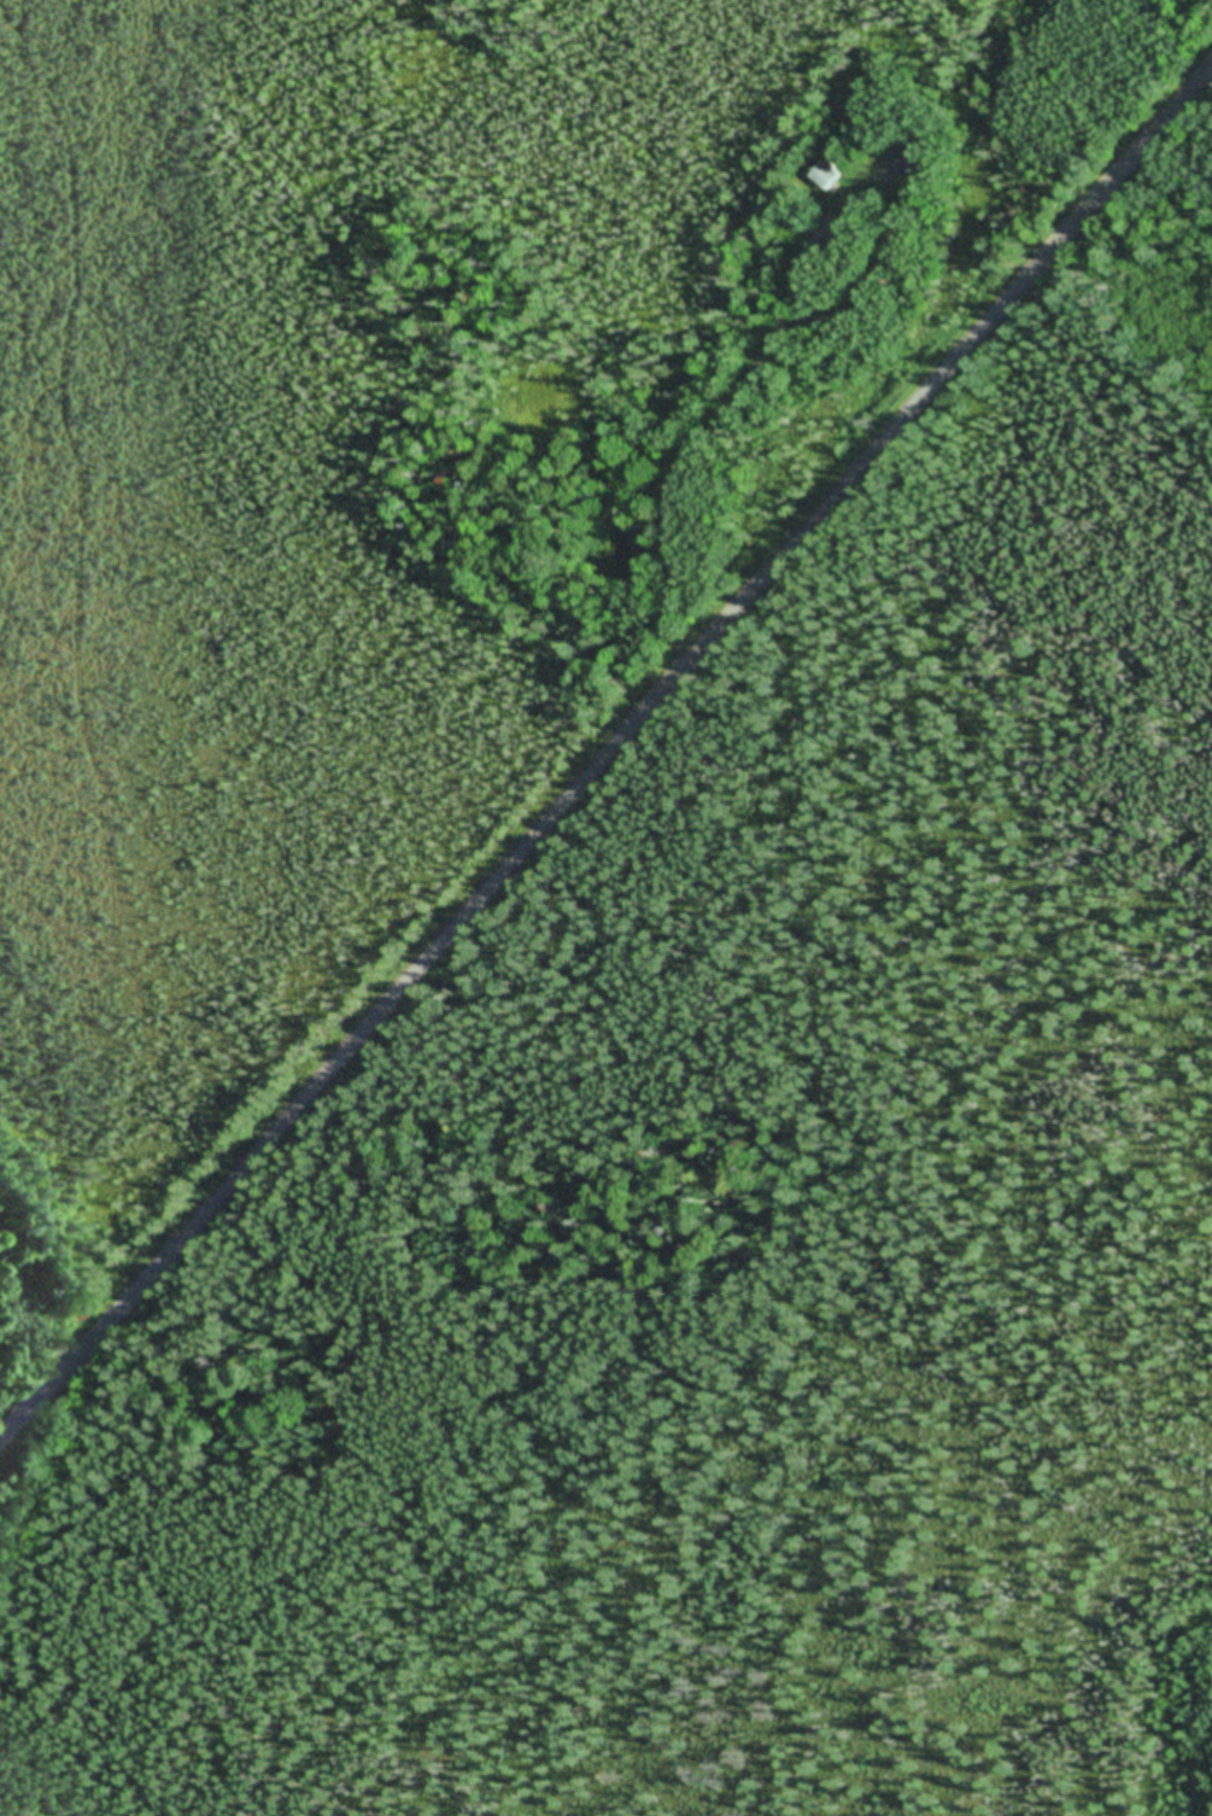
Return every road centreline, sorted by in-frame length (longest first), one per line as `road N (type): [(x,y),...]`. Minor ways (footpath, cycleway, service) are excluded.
road 1 (residential): [(1178,0),(775,489),(673,598),(0,1432)]

